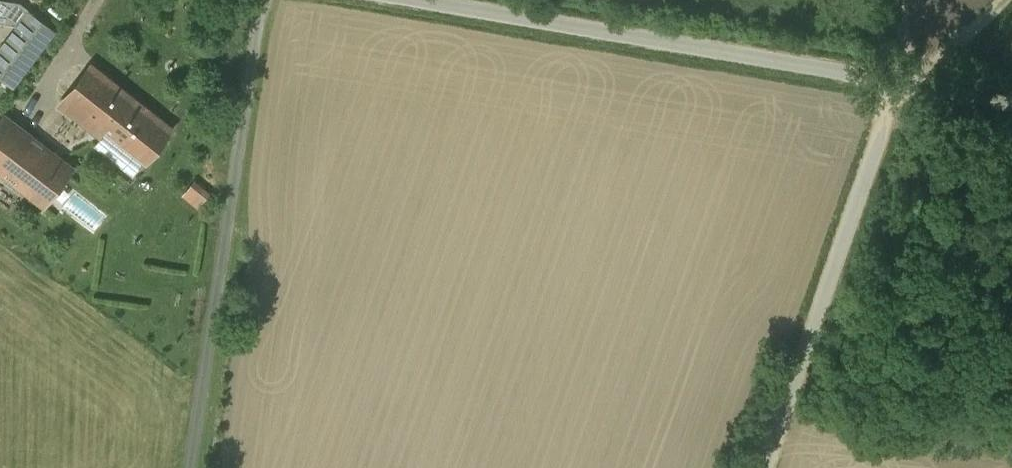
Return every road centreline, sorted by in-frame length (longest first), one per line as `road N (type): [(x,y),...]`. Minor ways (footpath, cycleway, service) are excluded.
road 1 (unclassified): [(902,83),(400,0)]
road 2 (unclassified): [(766,467),(902,83)]
road 3 (track): [(902,83),(938,63),(999,0)]

